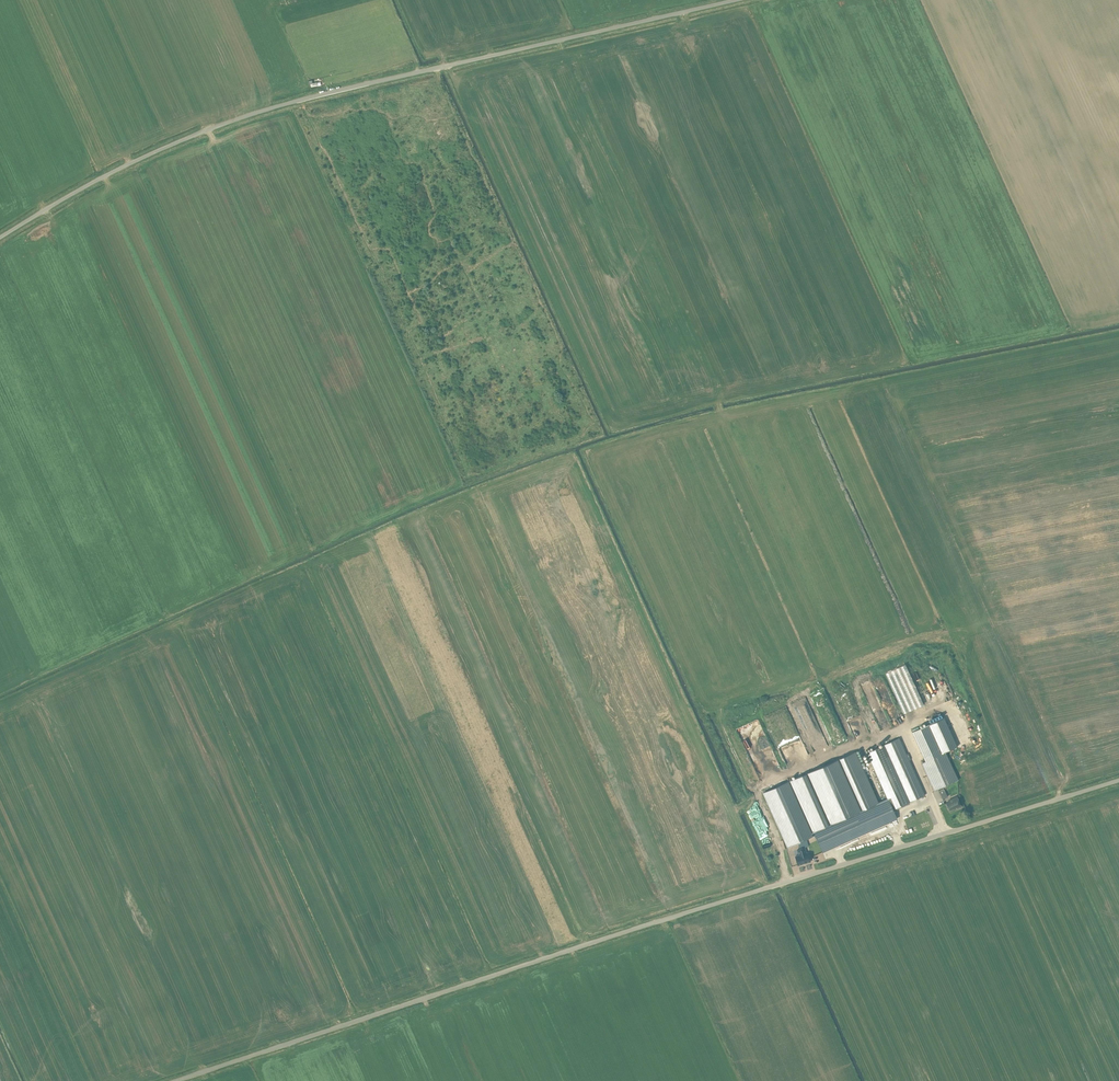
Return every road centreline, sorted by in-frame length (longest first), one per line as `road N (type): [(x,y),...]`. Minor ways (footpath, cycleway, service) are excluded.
road 1 (unclassified): [(175,1080),(651,923),(1118,781)]
road 2 (unclassified): [(0,237),(126,165),(261,112),(735,0)]

